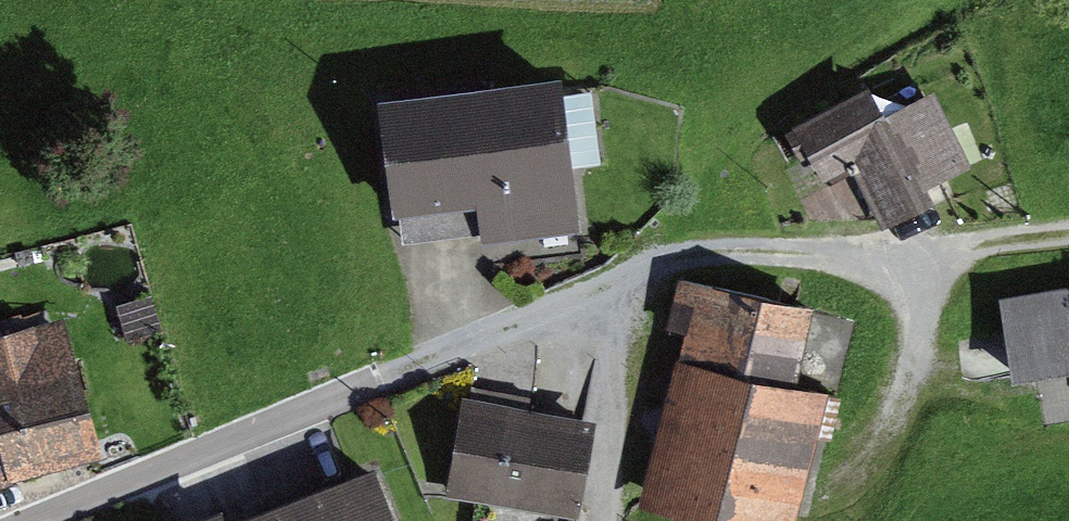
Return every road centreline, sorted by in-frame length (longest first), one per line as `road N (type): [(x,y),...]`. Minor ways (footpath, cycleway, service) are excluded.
road 1 (residential): [(45,520),(612,293)]

